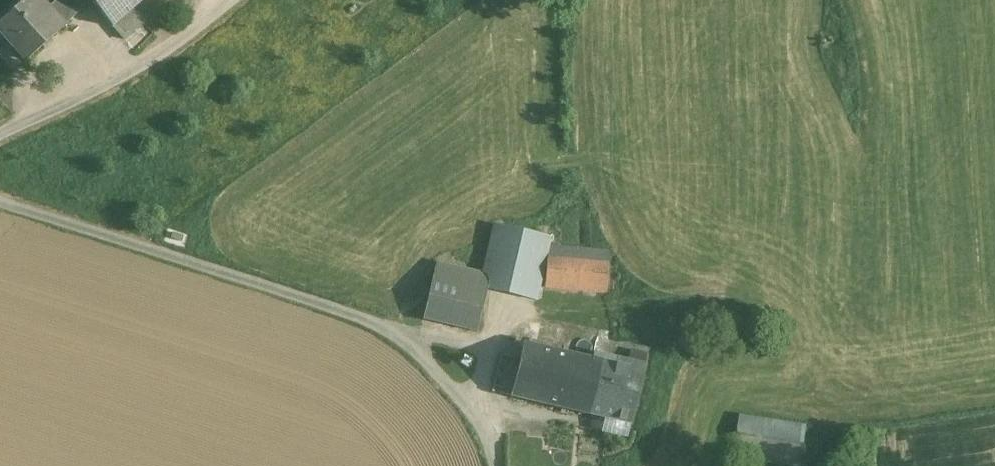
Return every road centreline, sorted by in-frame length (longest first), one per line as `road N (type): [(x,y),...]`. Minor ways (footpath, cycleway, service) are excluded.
road 1 (unclassified): [(0,202),(380,329),(446,383),(489,441),(497,465)]
road 2 (unclassified): [(234,0),(129,74),(0,134)]

